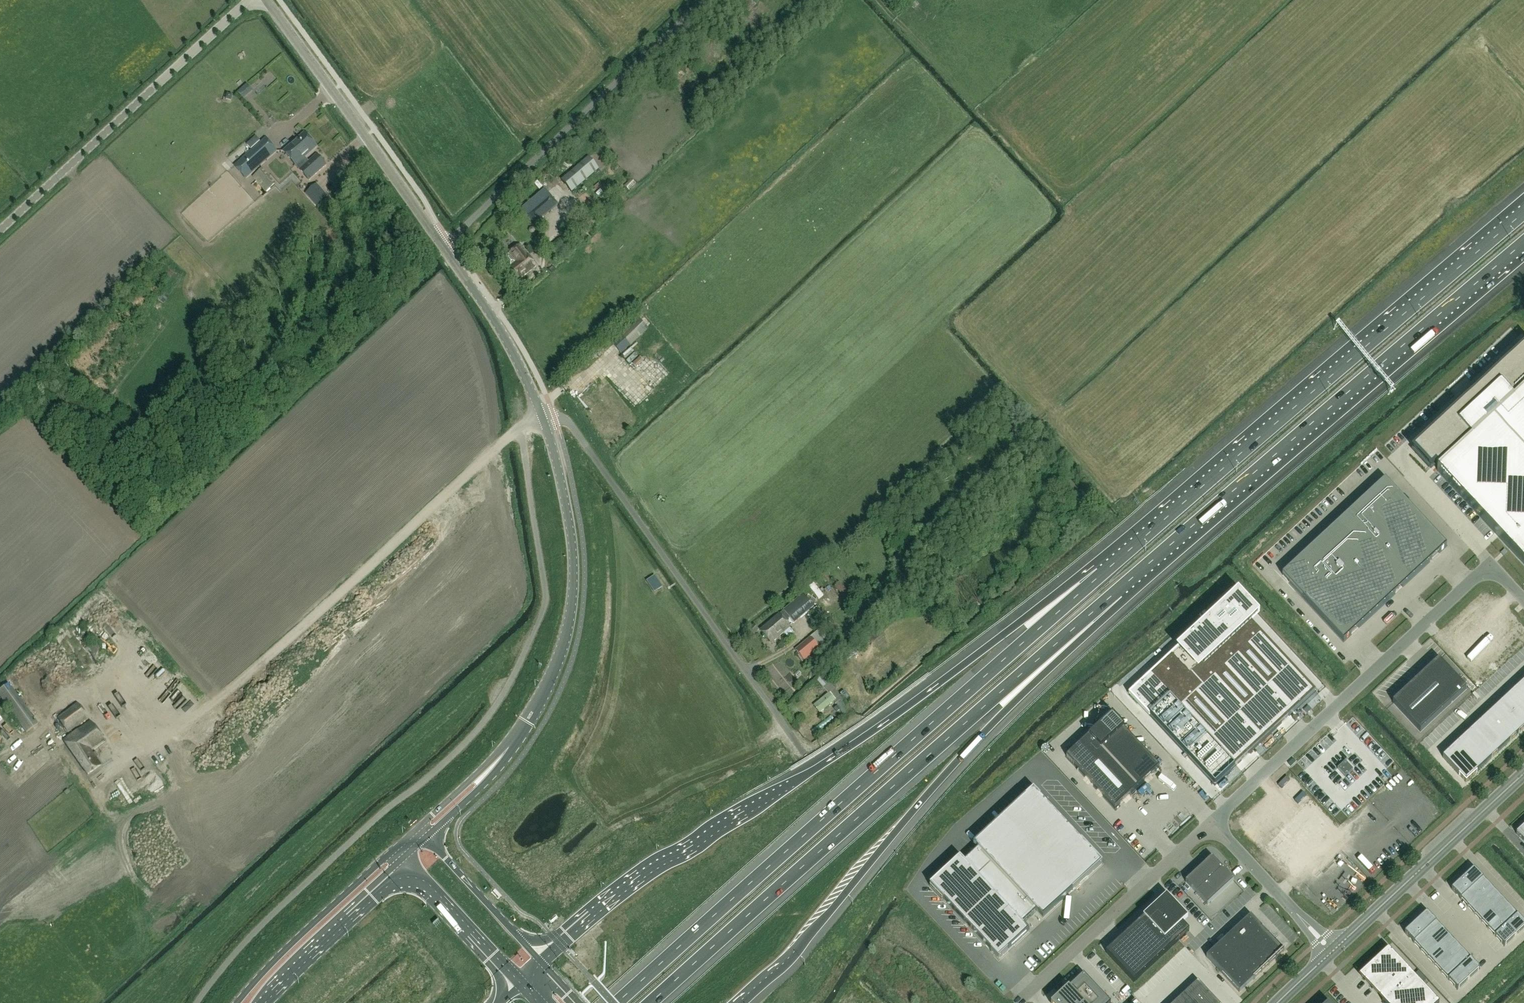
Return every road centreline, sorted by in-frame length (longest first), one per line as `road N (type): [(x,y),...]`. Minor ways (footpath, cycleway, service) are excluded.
road 1 (unclassified): [(197,1002),(258,929),(445,762),(505,691),(546,597),(518,430)]
road 2 (motorway): [(1112,564),(894,719),(638,882),(542,966)]
road 3 (motorway): [(1112,564),(617,1002)]
road 4 (motorway): [(651,1002),(1127,583)]
road 5 (motorway): [(742,1002),(804,944),(898,826),(1127,583)]
road 6 (motorway): [(1523,213),(1112,564)]
road 7 (motorway): [(1127,583),(1523,243)]
road 8 (unclassified): [(176,731),(518,430)]
road 9 (unclassified): [(542,416),(571,425),(805,756)]
road 10 (unclassified): [(1214,819),(1477,576),(1498,572),(1523,599)]
road 11 (unclassified): [(496,766),(548,689),(572,599),(571,536),(542,416)]
road 12 (unclassified): [(442,247),(704,0)]
road 13 (unclassified): [(0,231),(250,0)]
road 14 (unclassified): [(442,247),(267,0)]
road 15 (unclassified): [(1019,1001),(1214,819)]
road 16 (secondary): [(1523,773),(1332,952)]
road 17 (primary): [(405,844),(241,1002)]
road 18 (primary): [(258,1002),(404,861)]
road 19 (unclassified): [(542,416),(509,344),(442,247)]
road 20 (unclassified): [(1332,952),(1214,819)]
road 21 (primary): [(404,861),(522,988)]
road 22 (primary): [(542,966),(425,842)]
road 23 (unclassified): [(496,766),(405,844)]

